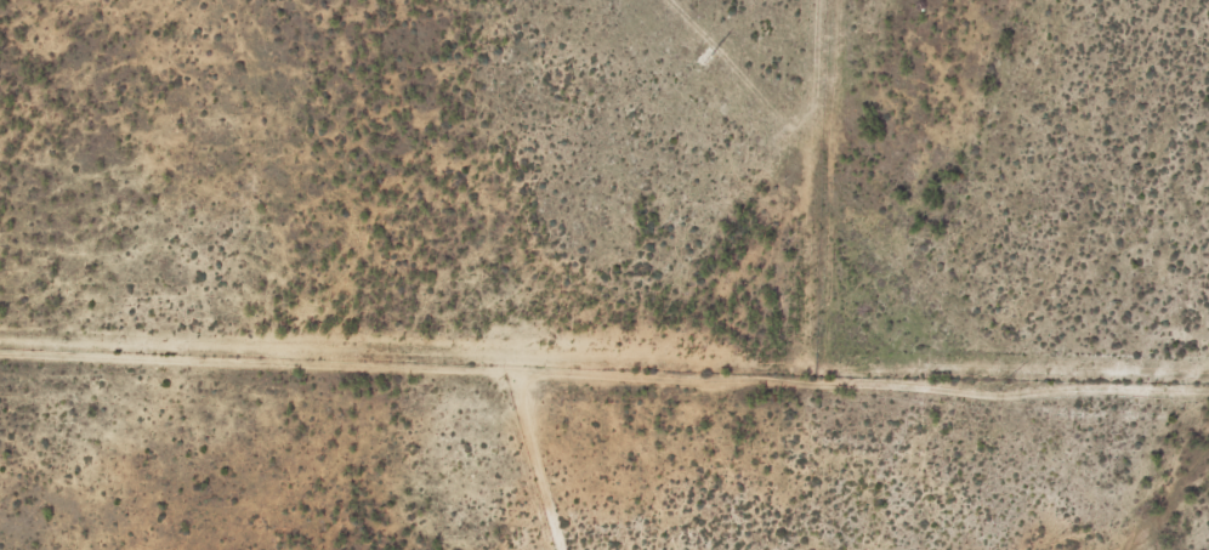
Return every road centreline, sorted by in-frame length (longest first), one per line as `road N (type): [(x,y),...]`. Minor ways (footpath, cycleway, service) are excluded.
road 1 (track): [(1208,390),(0,351)]
road 2 (track): [(817,376),(826,0)]
road 3 (track): [(822,163),(674,0)]
road 4 (track): [(569,549),(518,367)]

